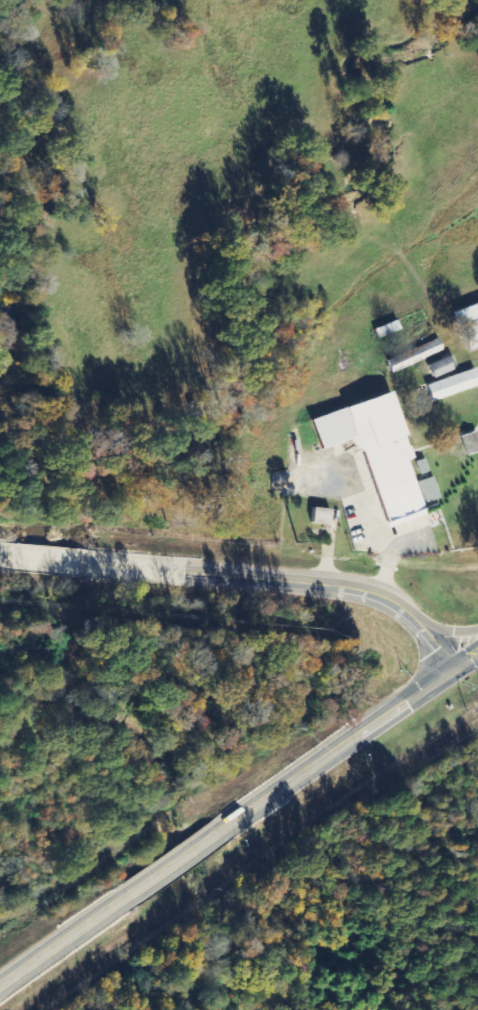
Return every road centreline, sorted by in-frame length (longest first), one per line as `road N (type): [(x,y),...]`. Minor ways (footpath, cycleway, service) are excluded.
road 1 (tertiary): [(75,560),(379,593),(421,619),(458,666)]
road 2 (primary): [(214,829),(458,666)]
road 3 (primary): [(0,979),(124,891)]

